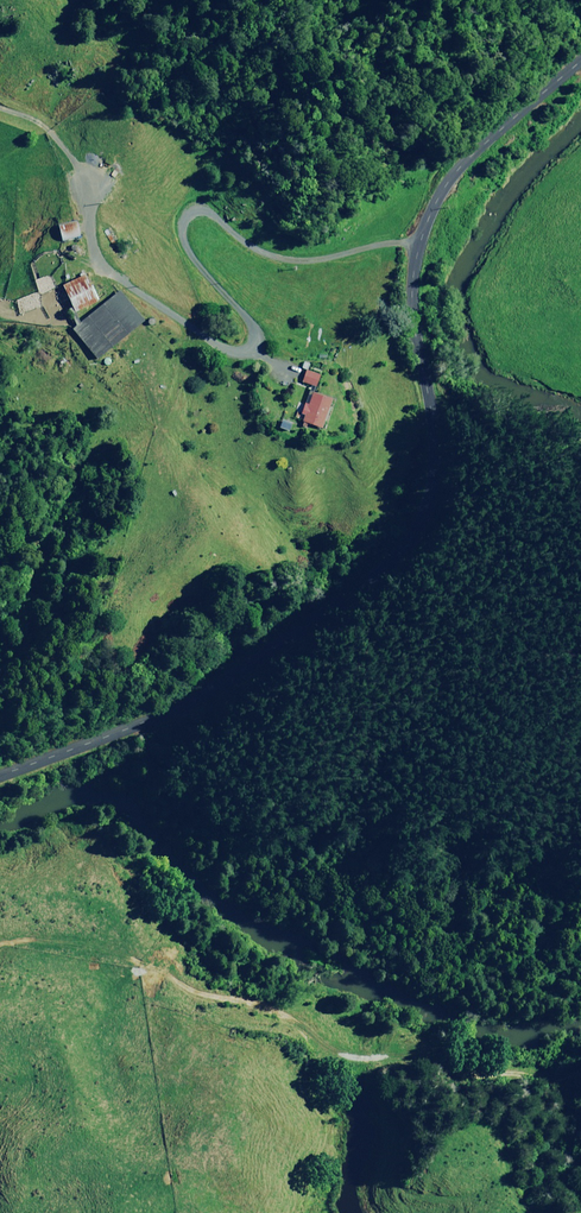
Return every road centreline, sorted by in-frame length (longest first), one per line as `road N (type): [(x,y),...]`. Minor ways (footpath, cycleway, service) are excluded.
road 1 (tertiary): [(0,774),(172,708),(365,582),(409,536),(431,472),(411,308),(418,240),(448,181),(473,153),(580,58)]
road 2 (track): [(0,81),(21,89),(76,142),(115,256),(139,298),(173,316),(214,330),(237,310),(227,284),(159,203),(163,194),(218,194),(313,239),(418,240)]
road 3 (track): [(148,930),(234,1003),(547,1080),(580,1080)]

